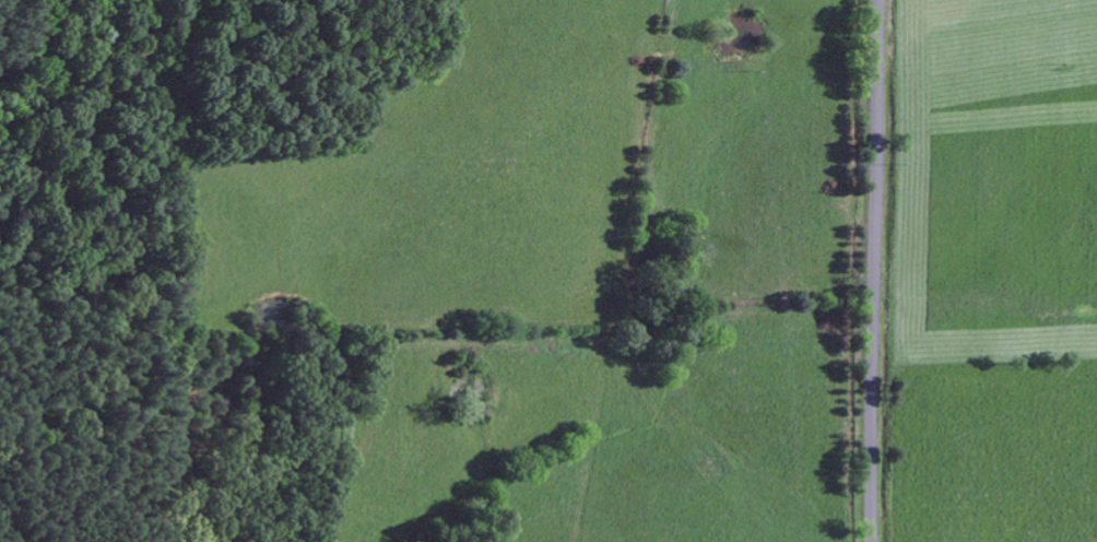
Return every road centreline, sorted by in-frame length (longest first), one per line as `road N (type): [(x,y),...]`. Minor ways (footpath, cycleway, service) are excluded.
road 1 (residential): [(870,541),(878,0)]

